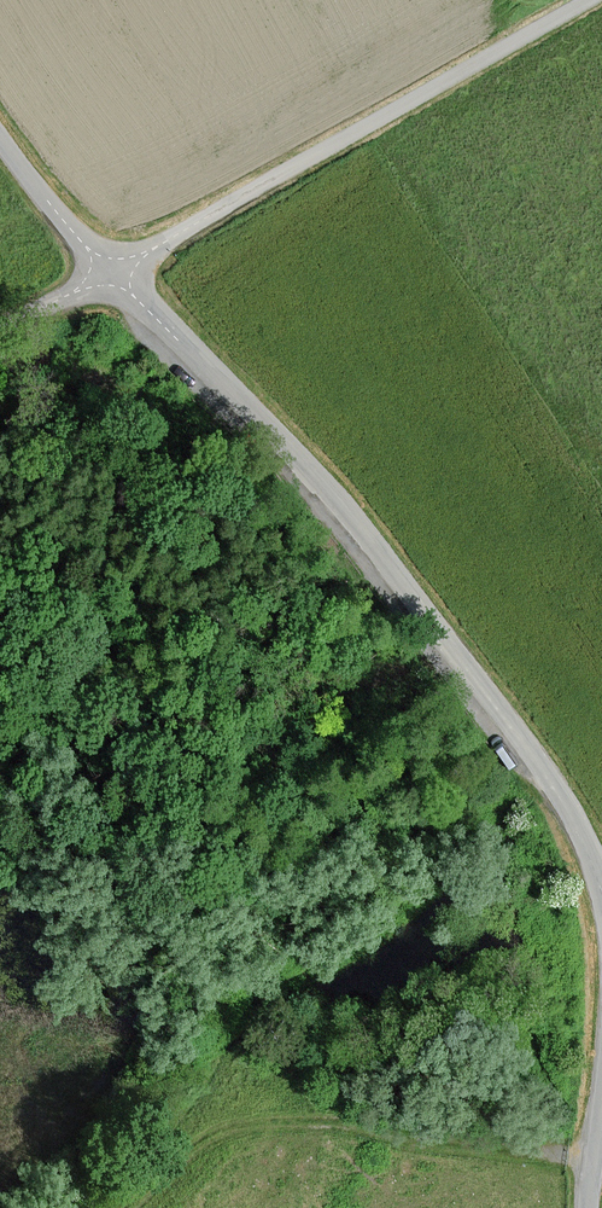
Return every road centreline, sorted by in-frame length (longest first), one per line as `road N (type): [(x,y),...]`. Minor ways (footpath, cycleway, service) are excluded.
road 1 (residential): [(107,271),(366,536),(561,796),(601,889)]
road 2 (track): [(125,1207),(260,1008),(545,773)]
road 3 (residential): [(586,0),(107,271)]
road 4 (residential): [(0,141),(107,271)]
road 5 (residential): [(601,1082),(584,1207)]

